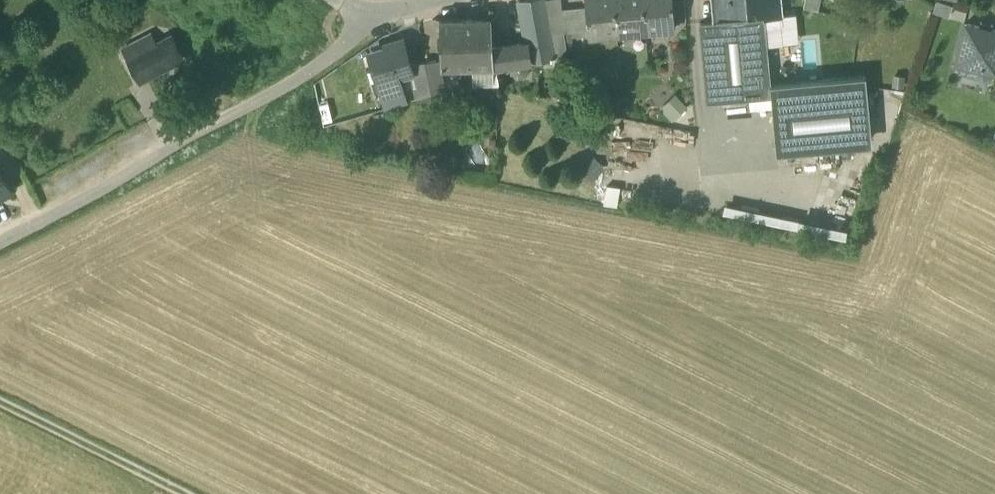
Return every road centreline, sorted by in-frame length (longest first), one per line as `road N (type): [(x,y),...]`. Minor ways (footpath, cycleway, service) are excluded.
road 1 (residential): [(0,240),(304,76),(383,20)]
road 2 (track): [(0,403),(185,493)]

